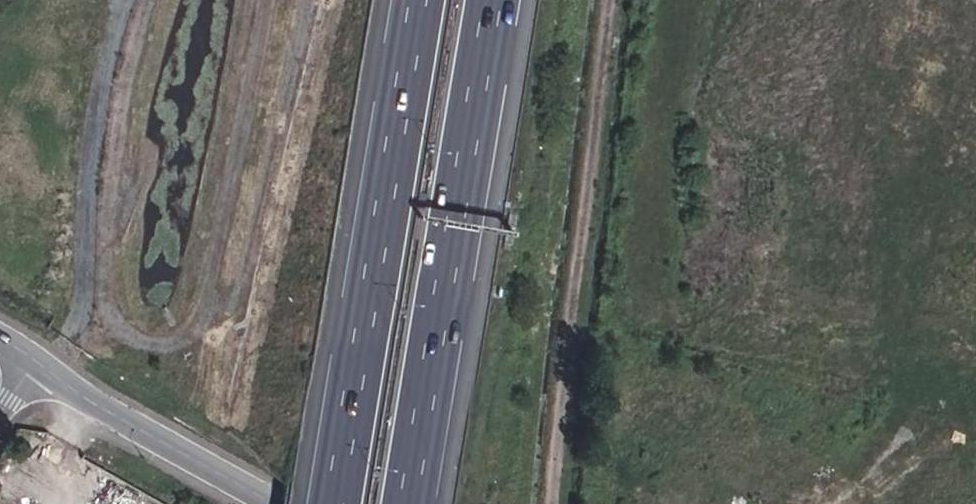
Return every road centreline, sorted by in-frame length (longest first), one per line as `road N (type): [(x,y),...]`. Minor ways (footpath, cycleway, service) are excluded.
road 1 (motorway): [(418,0),(335,503)]
road 2 (motorway): [(420,503),(499,0)]
road 3 (track): [(551,503),(612,0)]
road 4 (track): [(310,0),(238,295),(192,334),(161,342),(78,319)]
road 5 (track): [(203,326),(266,0)]
road 6 (track): [(148,0),(107,182),(104,327)]
road 7 (residential): [(273,503),(87,400),(34,360)]

